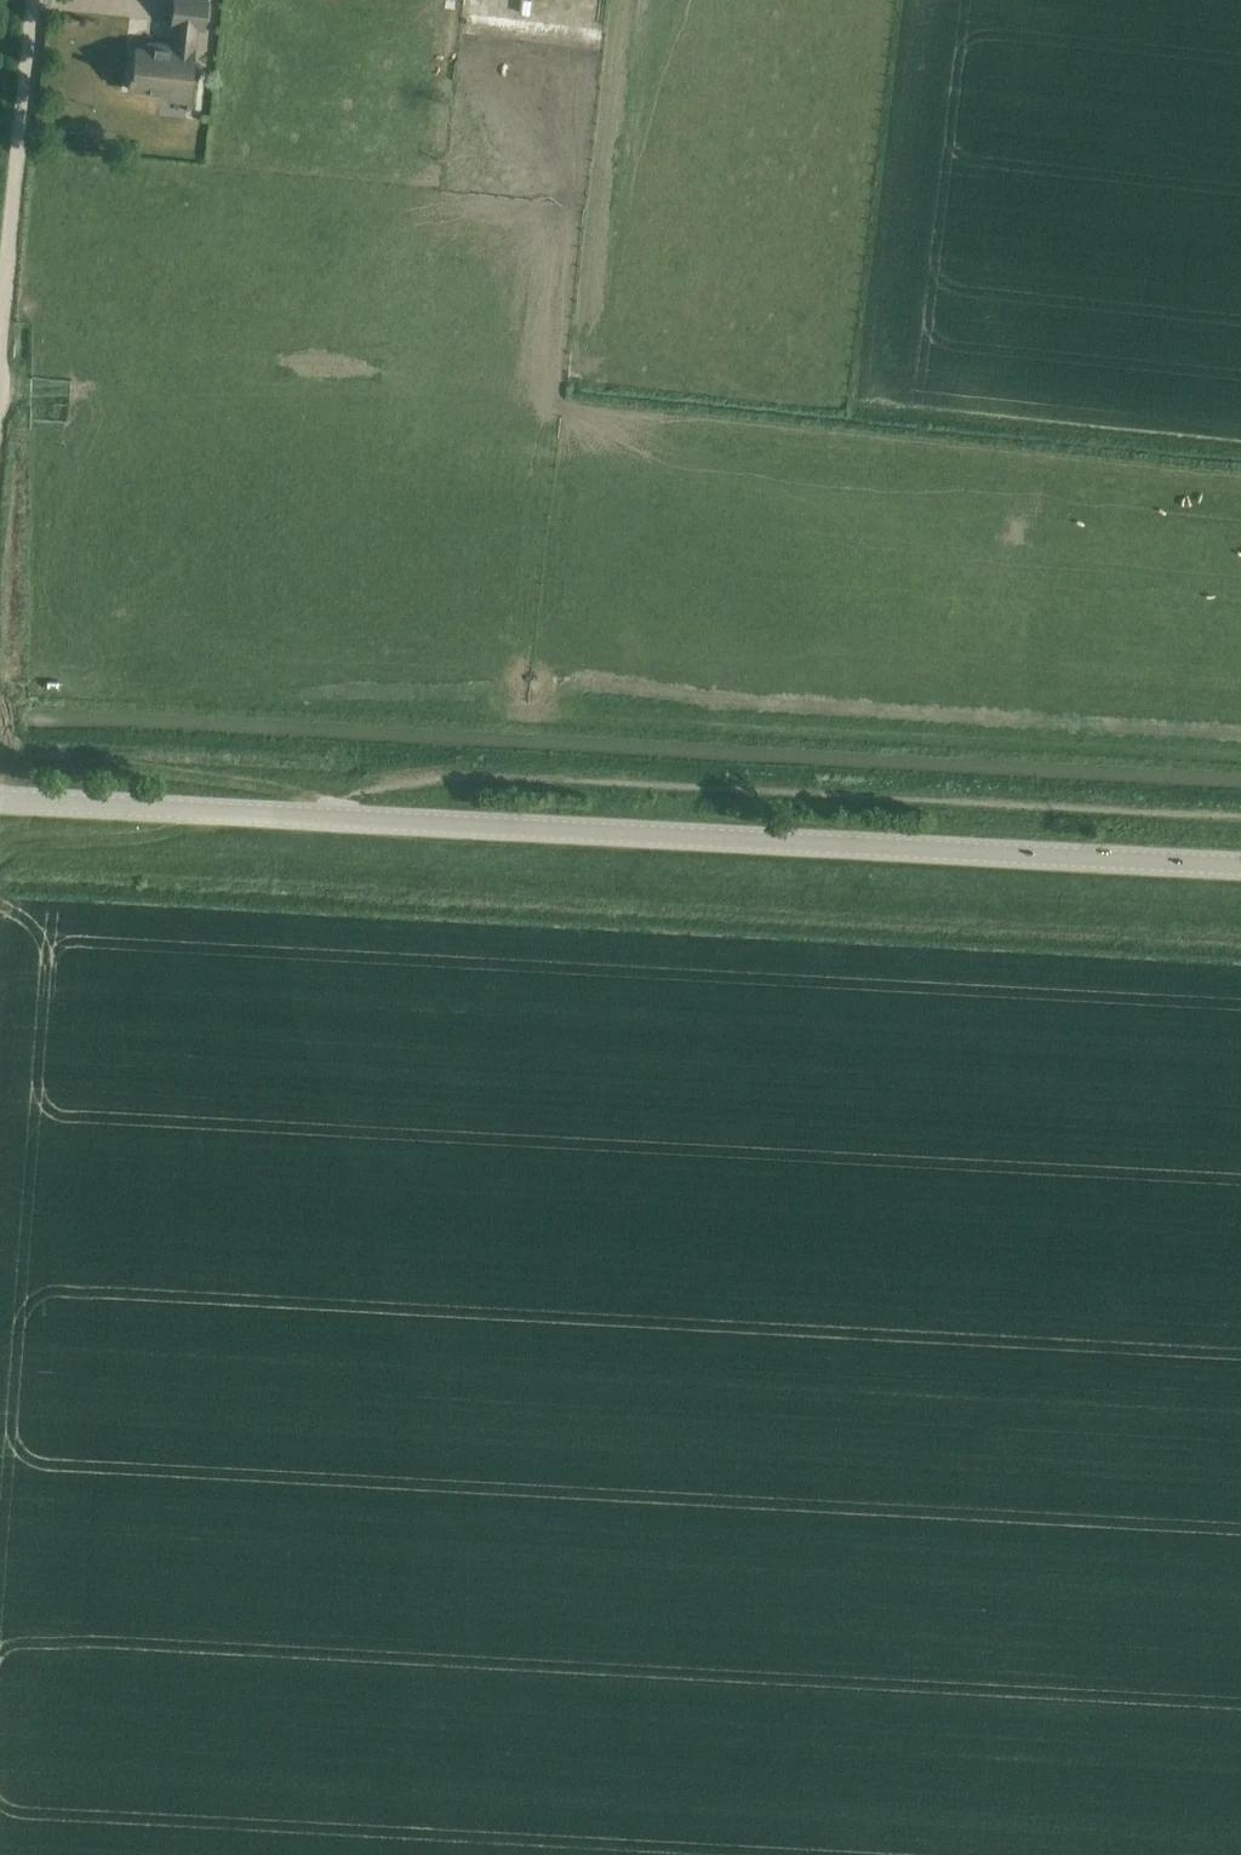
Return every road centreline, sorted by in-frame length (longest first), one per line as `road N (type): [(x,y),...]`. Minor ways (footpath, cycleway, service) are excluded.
road 1 (tertiary): [(1240,867),(0,799)]
road 2 (residential): [(35,0),(0,341)]

